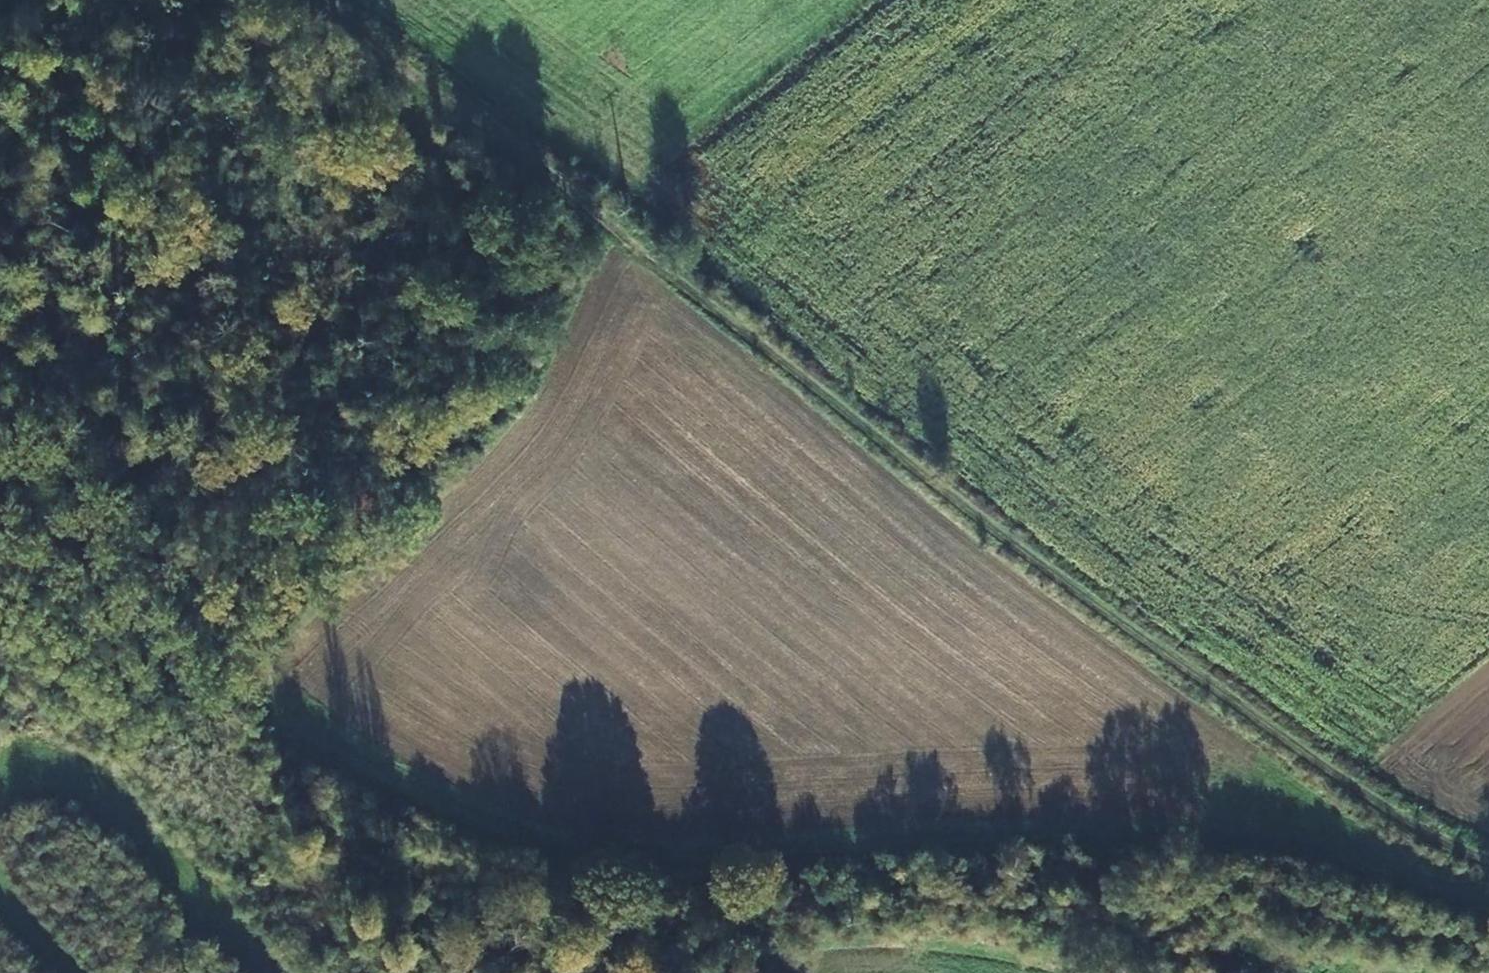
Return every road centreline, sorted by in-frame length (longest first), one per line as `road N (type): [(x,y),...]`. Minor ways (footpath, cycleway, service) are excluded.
road 1 (track): [(1488,856),(1421,825),(1174,651),(696,293),(461,85),(347,0)]

